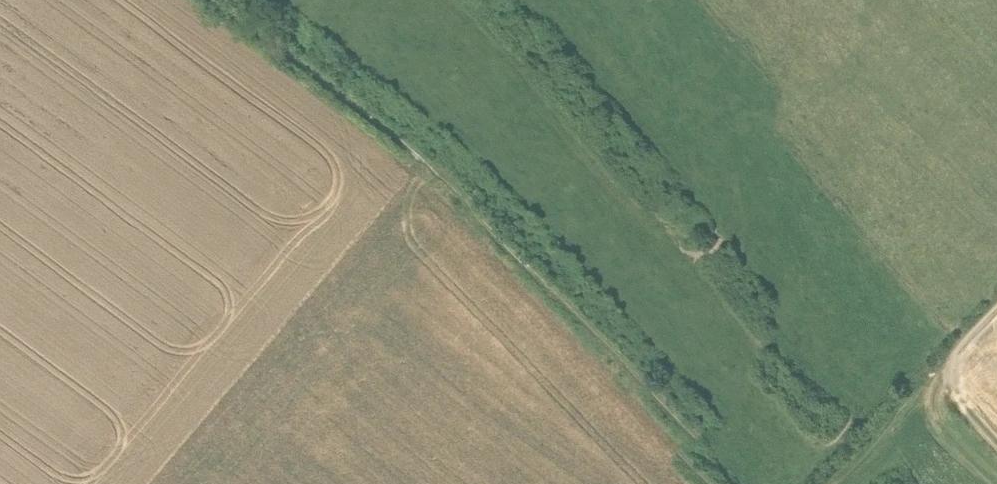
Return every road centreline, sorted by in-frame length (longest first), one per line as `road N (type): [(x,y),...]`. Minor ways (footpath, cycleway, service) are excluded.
road 1 (track): [(996,294),(945,346),(996,403)]

